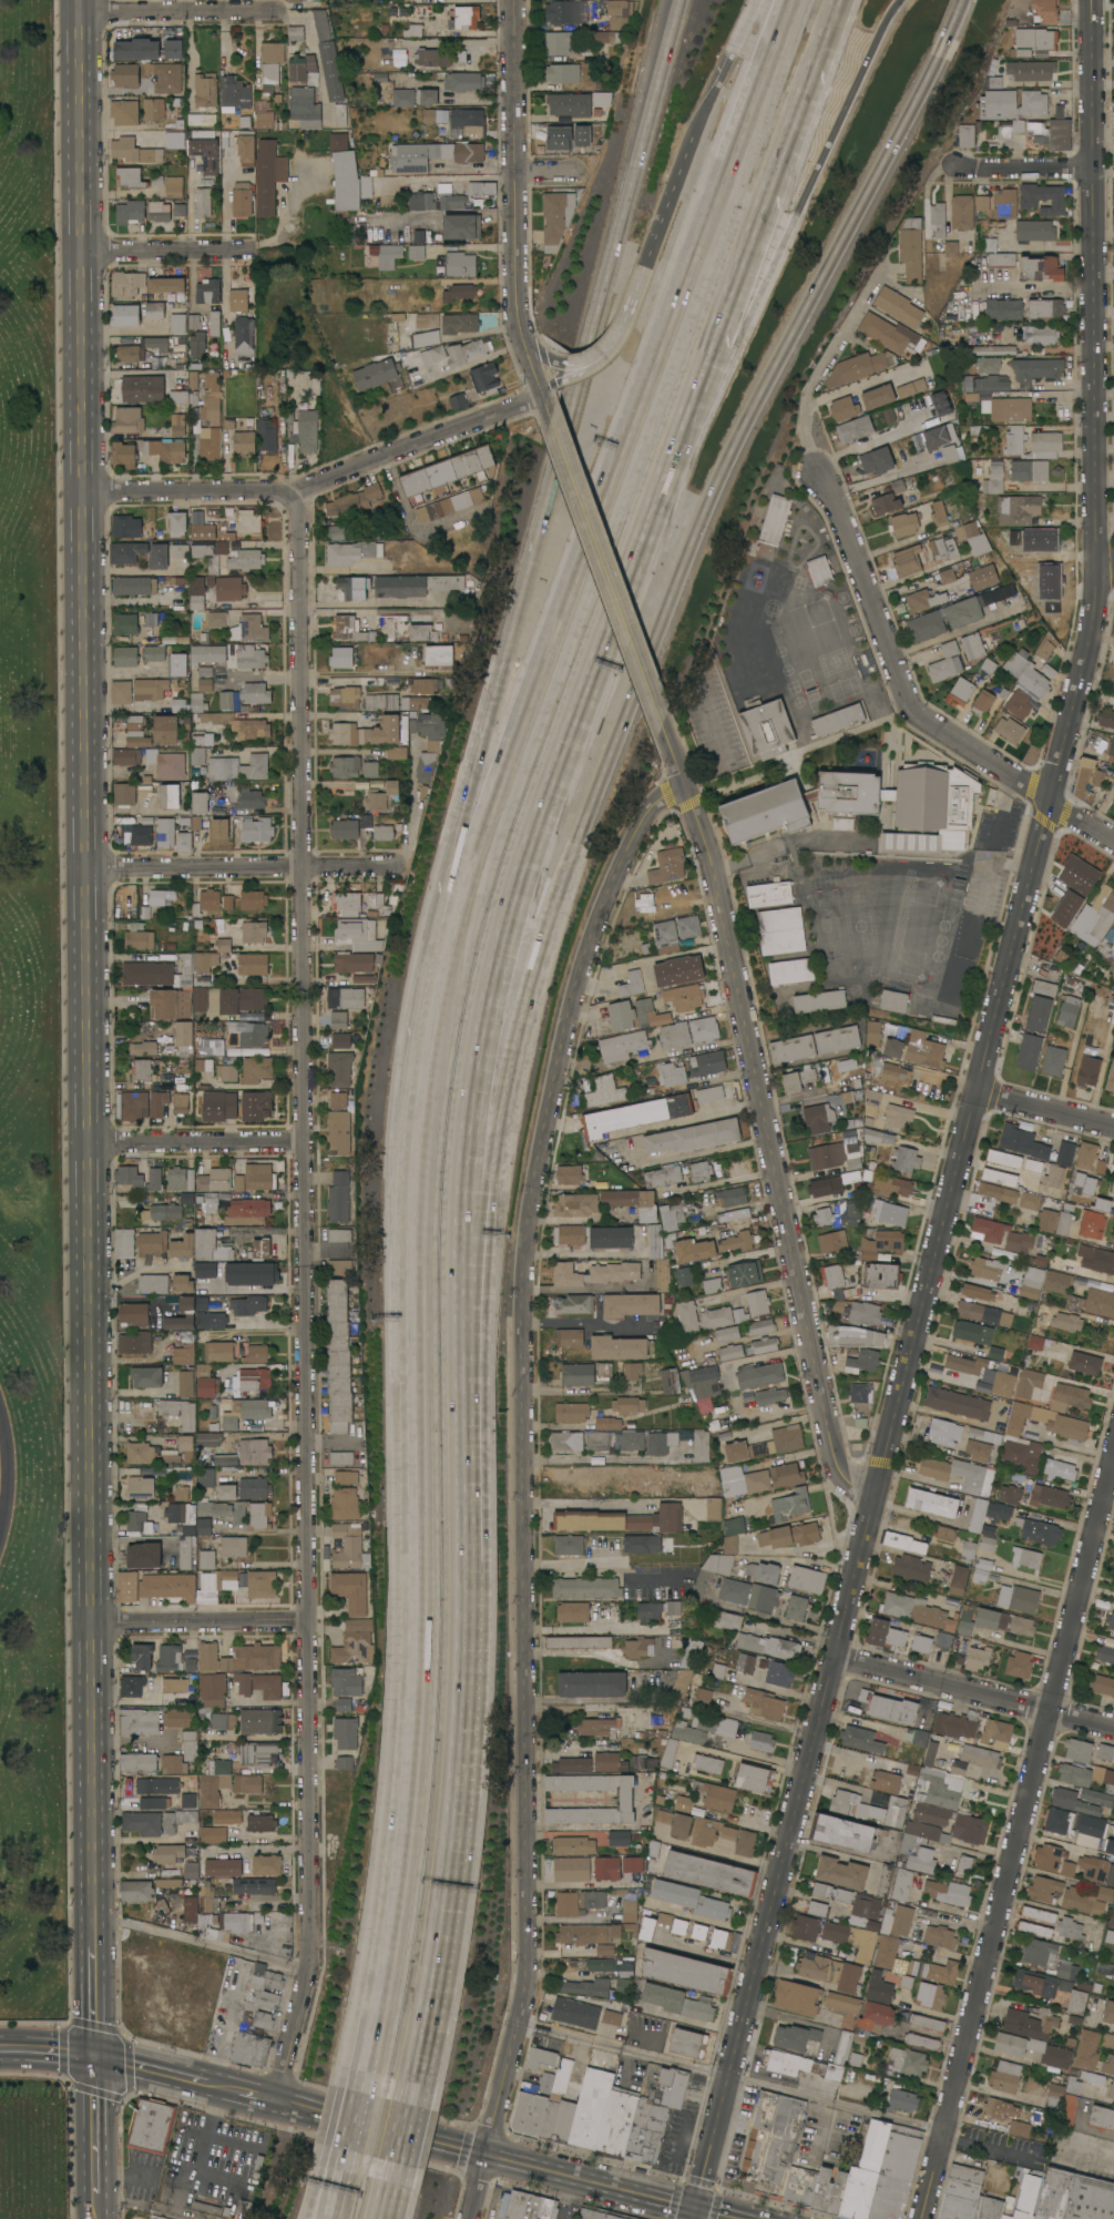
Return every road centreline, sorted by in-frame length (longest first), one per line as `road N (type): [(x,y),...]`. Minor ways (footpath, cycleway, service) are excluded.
road 1 (tertiary): [(1094,0),(1095,624),(696,2208)]
road 2 (primary): [(93,1923),(78,0)]
road 3 (residential): [(290,496),(300,517),(310,1950),(278,2100)]
road 4 (residential): [(687,786),(647,815),(590,940),(531,1210),(528,1986),(472,2218)]
road 5 (motorway): [(468,1208),(499,1046),(704,502),(949,38)]
road 6 (motorway): [(788,0),(468,875),(416,1117)]
road 7 (motorway): [(416,1117),(412,1679),(401,1875),(360,2094)]
road 8 (motorway): [(410,2107),(461,1774),(472,1579),(468,1208)]
road 9 (tertiary): [(879,1484),(852,1477),(836,1457),(716,869),(665,727)]
road 10 (residential): [(1113,1447),(922,2218)]
road 11 (motorway): [(468,1208),(497,974),(643,519)]
road 12 (motorway): [(643,519),(900,0)]
road 13 (residential): [(886,264),(811,383),(805,436),(841,511),(913,709)]
road 14 (residential): [(83,490),(290,496),(534,401),(542,391)]
road 15 (motorway): [(572,408),(450,866)]
road 16 (motorway): [(677,0),(572,408)]
road 17 (secondary): [(515,0),(523,339)]
road 18 (tertiary): [(551,417),(665,727)]
road 19 (residential): [(86,867),(397,866)]
road 20 (motorway): [(737,285),(835,0)]
road 21 (residential): [(1113,1727),(837,1657)]
road 22 (motorway): [(450,866),(421,988),(416,1117)]
road 23 (motorway): [(643,519),(737,285)]
road 24 (residential): [(913,709),(1113,838)]
road 25 (residential): [(91,1623),(309,1620)]
road 26 (primary): [(488,2155),(278,2100)]
road 27 (residential): [(89,1143),(305,1141)]
road 28 (primary): [(696,2208),(488,2155)]
road 29 (residential): [(78,12),(276,11)]
road 30 (residential): [(82,253),(255,251)]
road 31 (motorway): [(755,0),(693,138)]
road 32 (tertiary): [(978,1091),(1113,1125)]
road 33 (motorway): [(693,138),(644,268)]
road 34 (residential): [(957,164),(1095,167)]
road 35 (primary): [(98,2191),(95,2057)]

